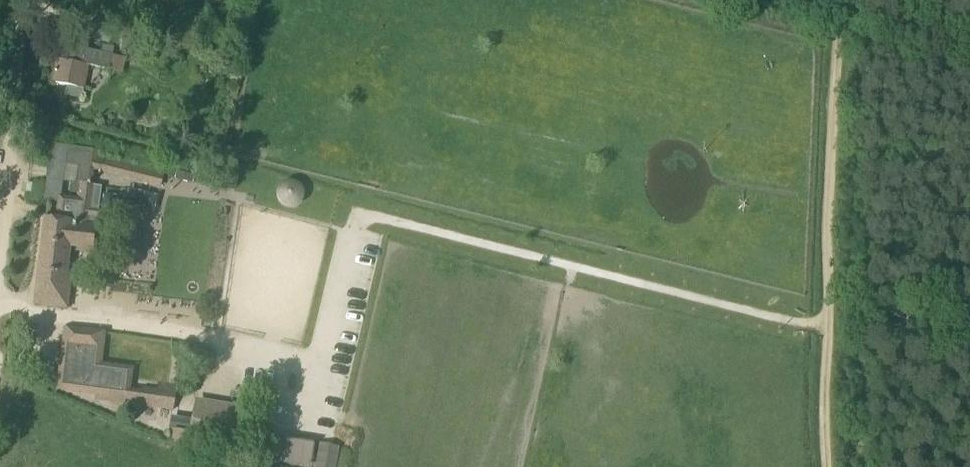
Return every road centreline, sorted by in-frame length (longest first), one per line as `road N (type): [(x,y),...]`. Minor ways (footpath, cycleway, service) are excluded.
road 1 (track): [(318,360),(354,213),(828,327)]
road 2 (track): [(841,0),(826,251),(827,466)]
road 3 (track): [(26,0),(0,236)]

